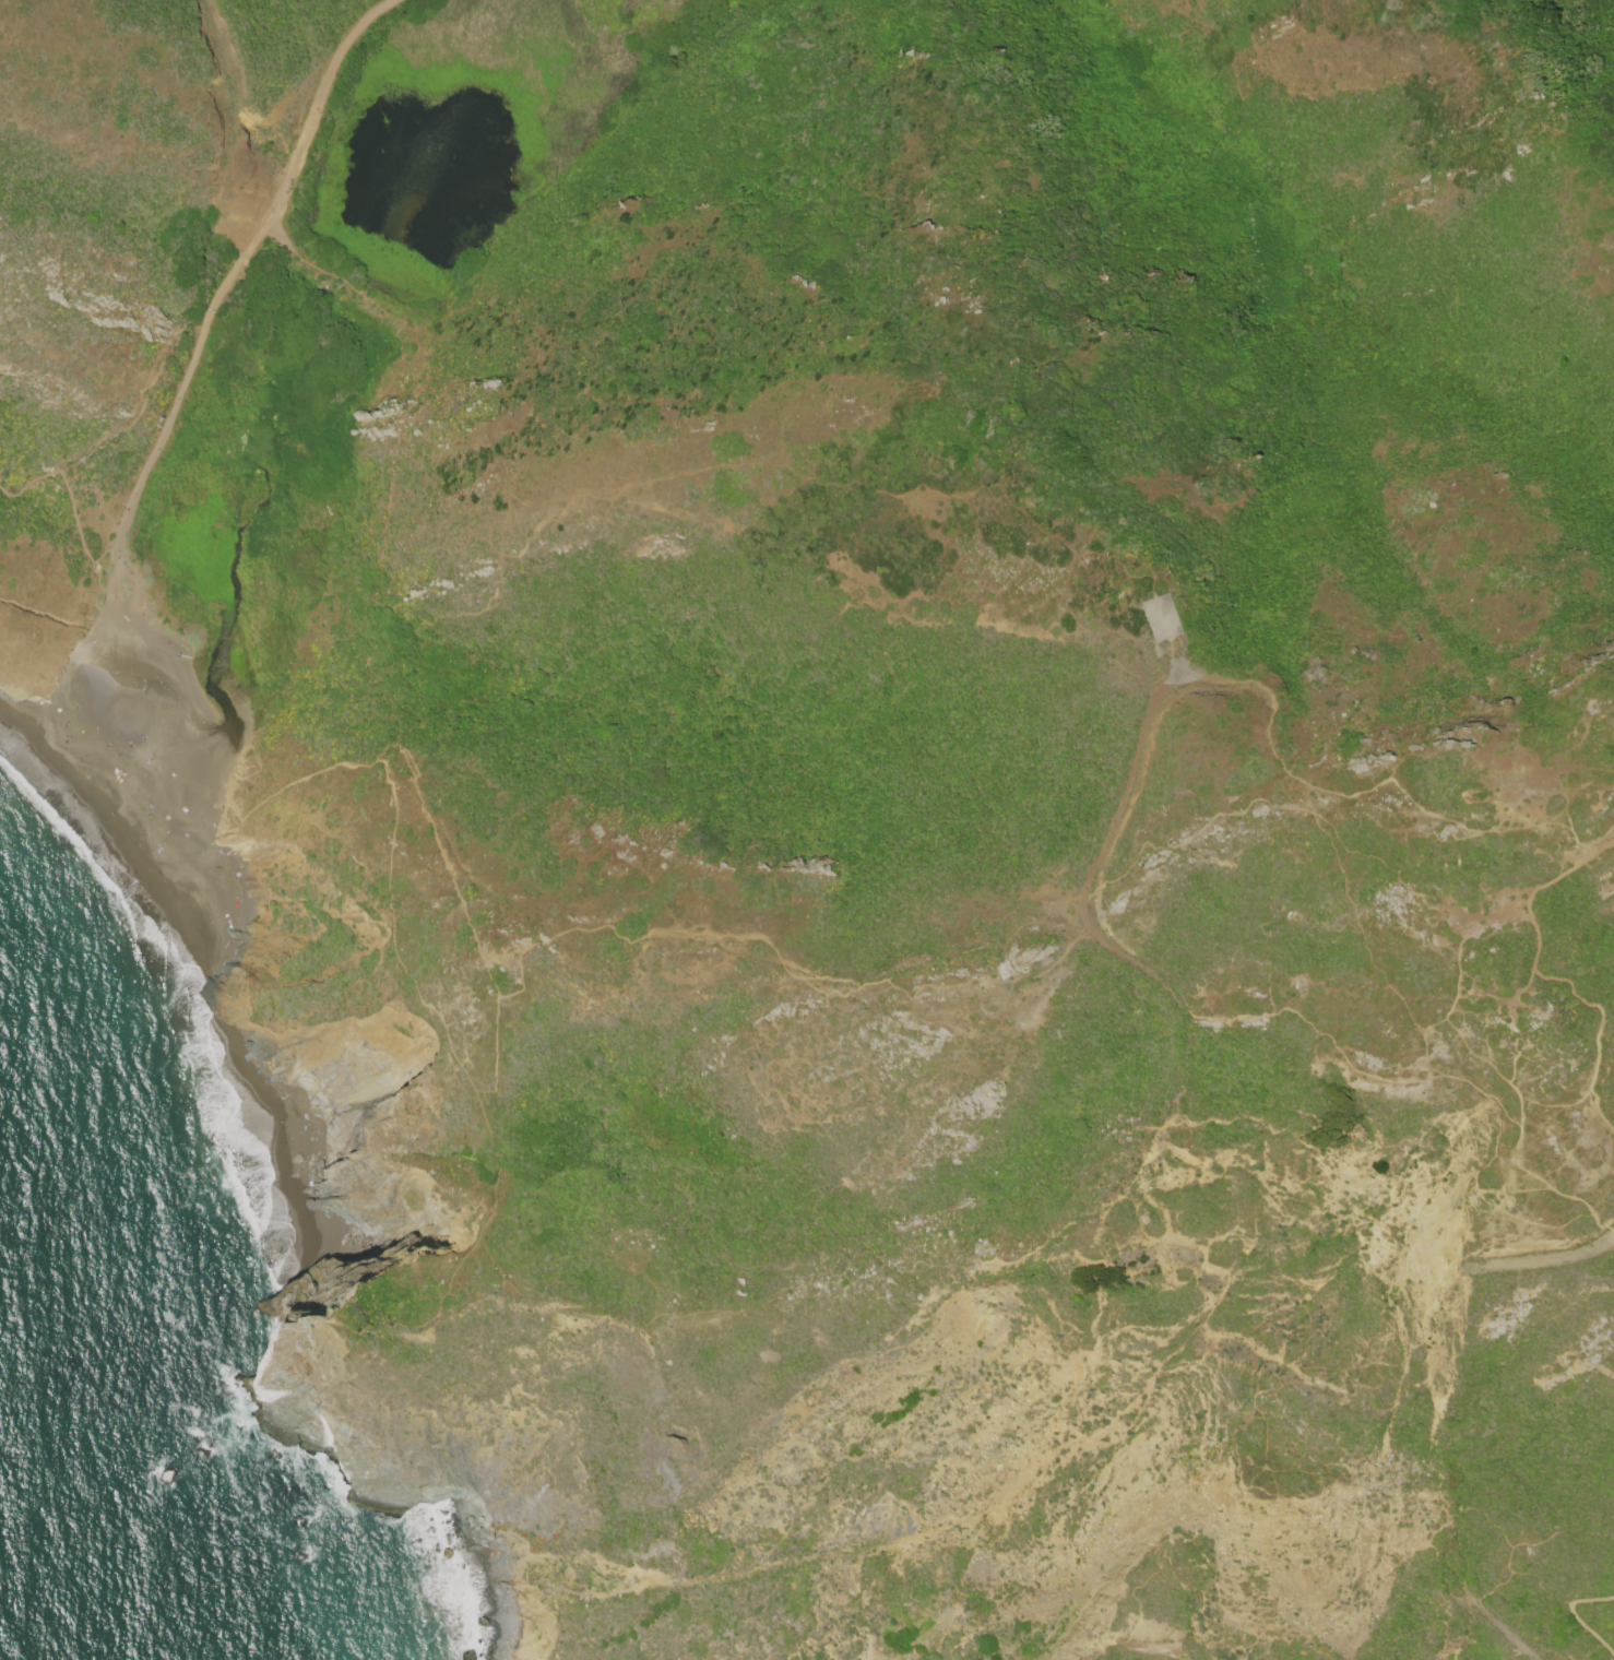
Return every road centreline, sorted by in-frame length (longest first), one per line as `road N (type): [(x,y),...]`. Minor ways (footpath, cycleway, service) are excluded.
road 1 (track): [(414,0),(357,43),(227,273)]

